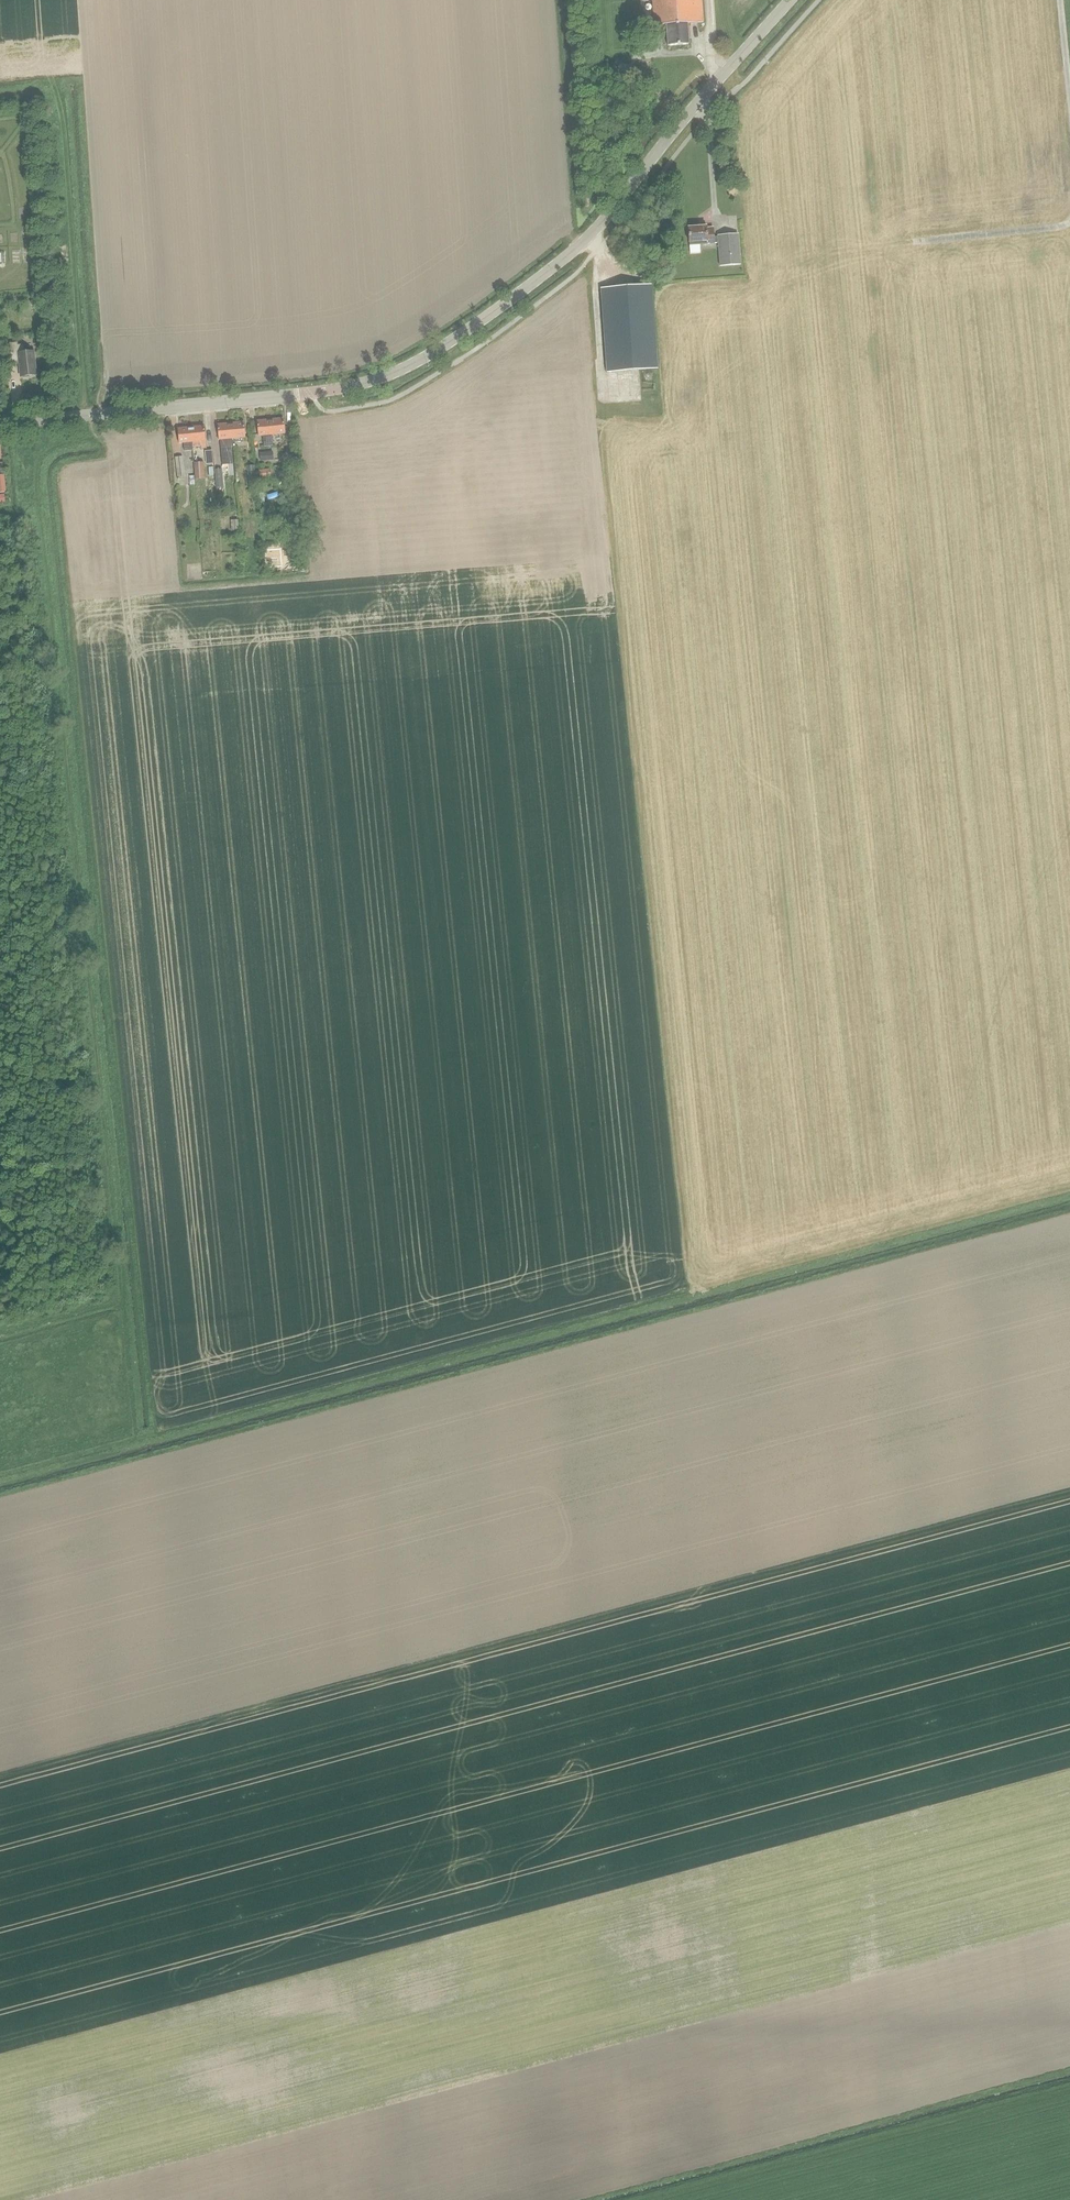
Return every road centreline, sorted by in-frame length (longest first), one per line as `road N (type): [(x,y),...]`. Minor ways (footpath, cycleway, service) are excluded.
road 1 (tertiary): [(0,425),(312,393),(407,367),(479,324),(592,235),(791,0)]

